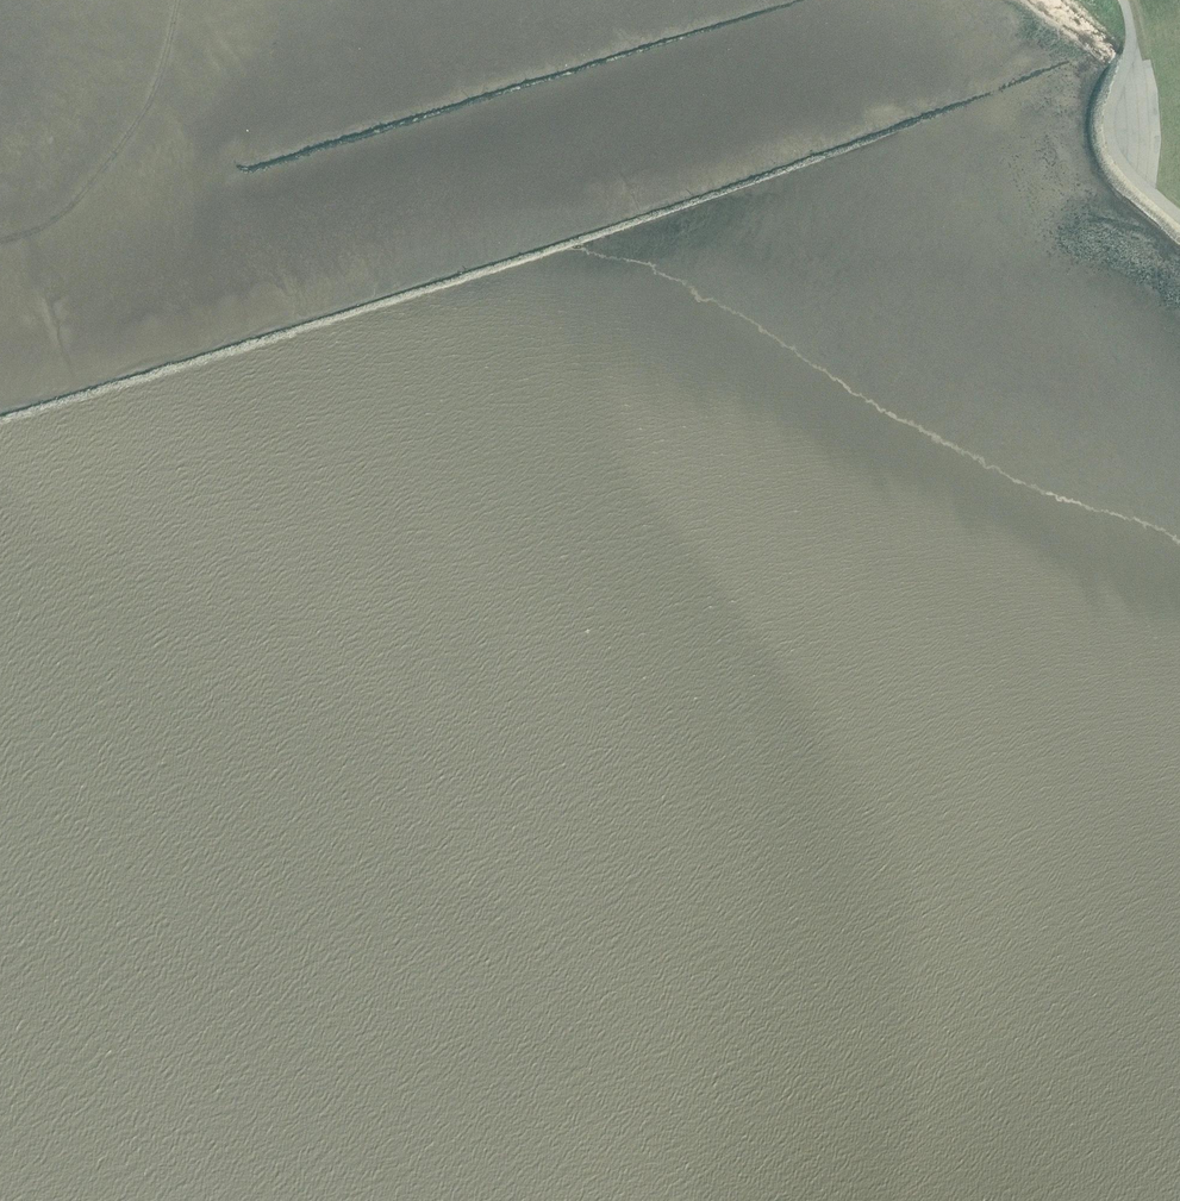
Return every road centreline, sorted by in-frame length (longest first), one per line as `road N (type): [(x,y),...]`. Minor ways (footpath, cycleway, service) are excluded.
road 1 (track): [(1179,218),(1138,183),(1116,151),(1114,111),(1132,44),(1123,0)]

